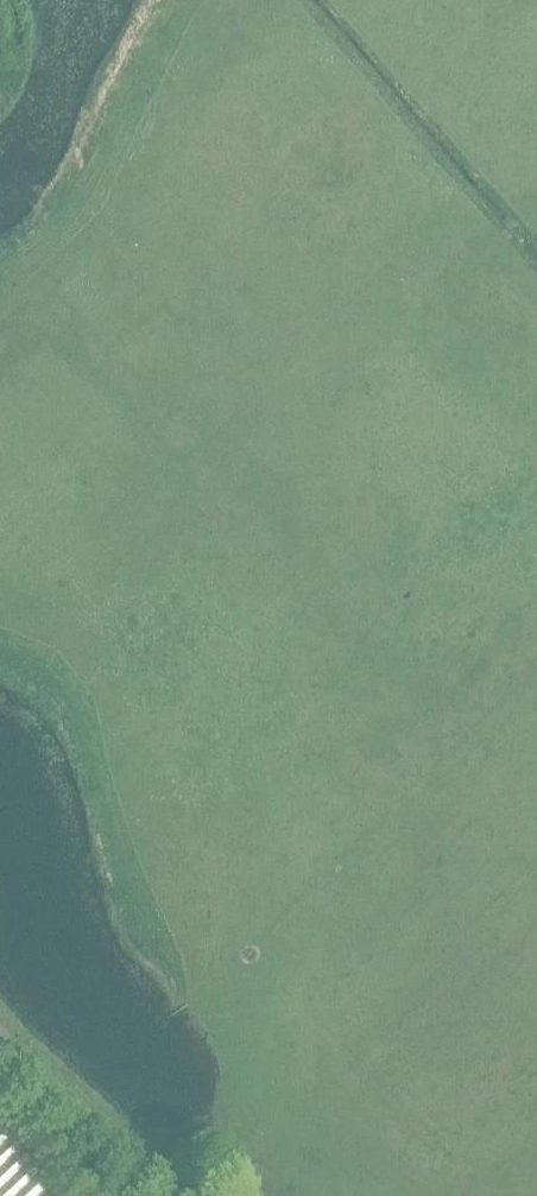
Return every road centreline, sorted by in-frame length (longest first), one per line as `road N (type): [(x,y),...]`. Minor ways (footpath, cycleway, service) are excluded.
road 1 (unclassified): [(176,1195),(0,1040)]

